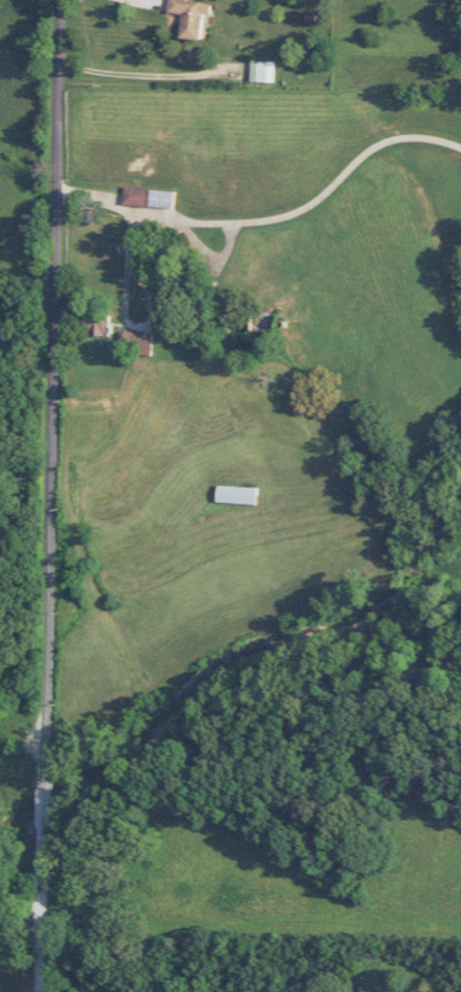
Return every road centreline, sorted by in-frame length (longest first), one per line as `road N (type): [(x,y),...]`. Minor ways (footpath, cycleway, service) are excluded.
road 1 (residential): [(62,0),(48,793)]
road 2 (residential): [(48,813),(42,991)]

